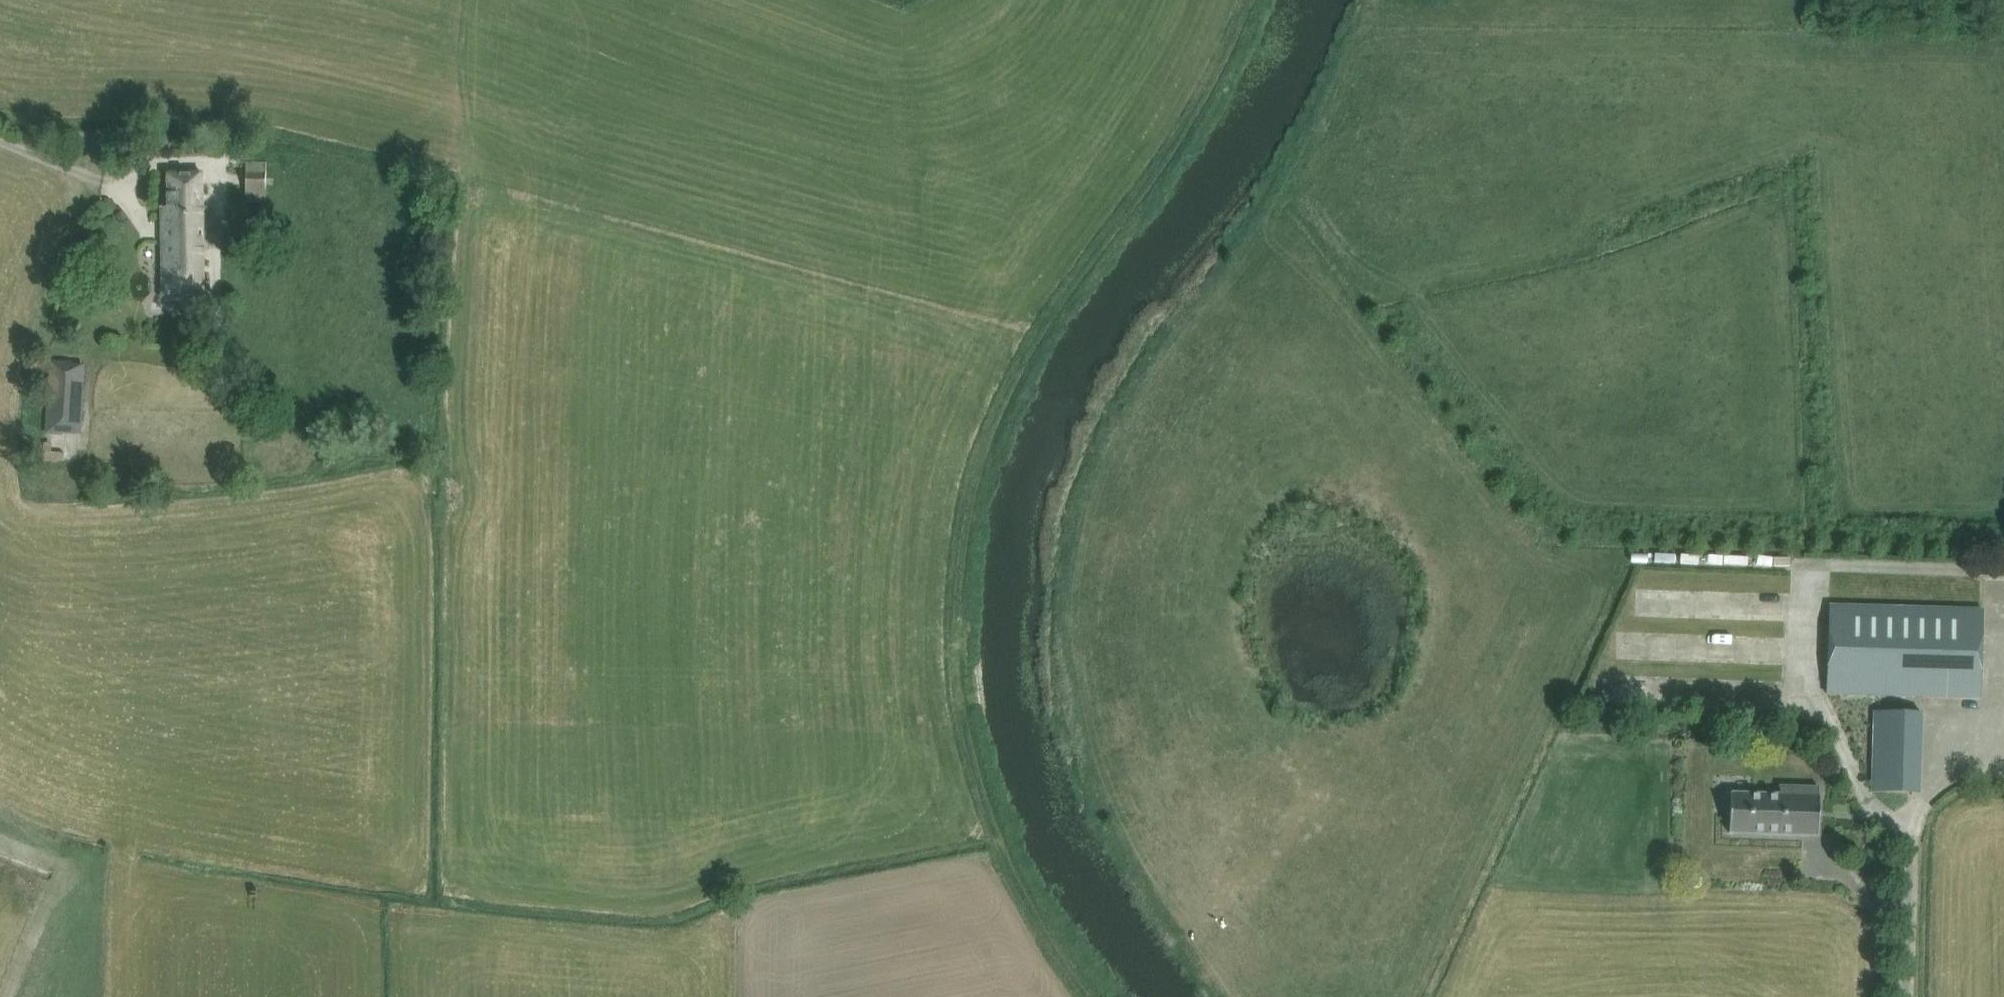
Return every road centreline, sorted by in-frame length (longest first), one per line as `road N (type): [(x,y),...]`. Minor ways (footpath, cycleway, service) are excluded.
road 1 (unclassified): [(1918,996),(1919,835)]

